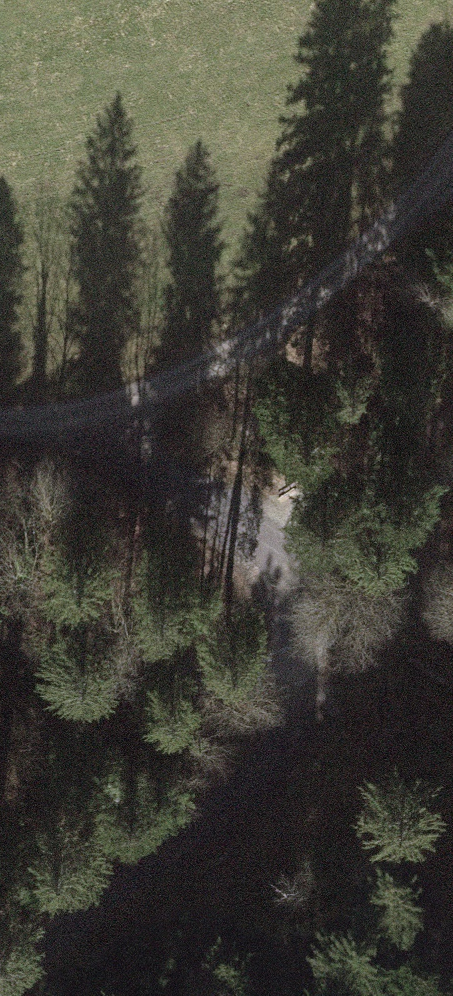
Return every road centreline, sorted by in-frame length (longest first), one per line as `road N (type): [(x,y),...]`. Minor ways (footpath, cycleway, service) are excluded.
road 1 (track): [(0,417),(105,415),(189,377),(301,304),(430,202),(452,169)]
road 2 (track): [(298,689),(253,783),(30,965),(6,995)]
road 3 (track): [(298,689),(288,603),(241,520),(105,415)]

